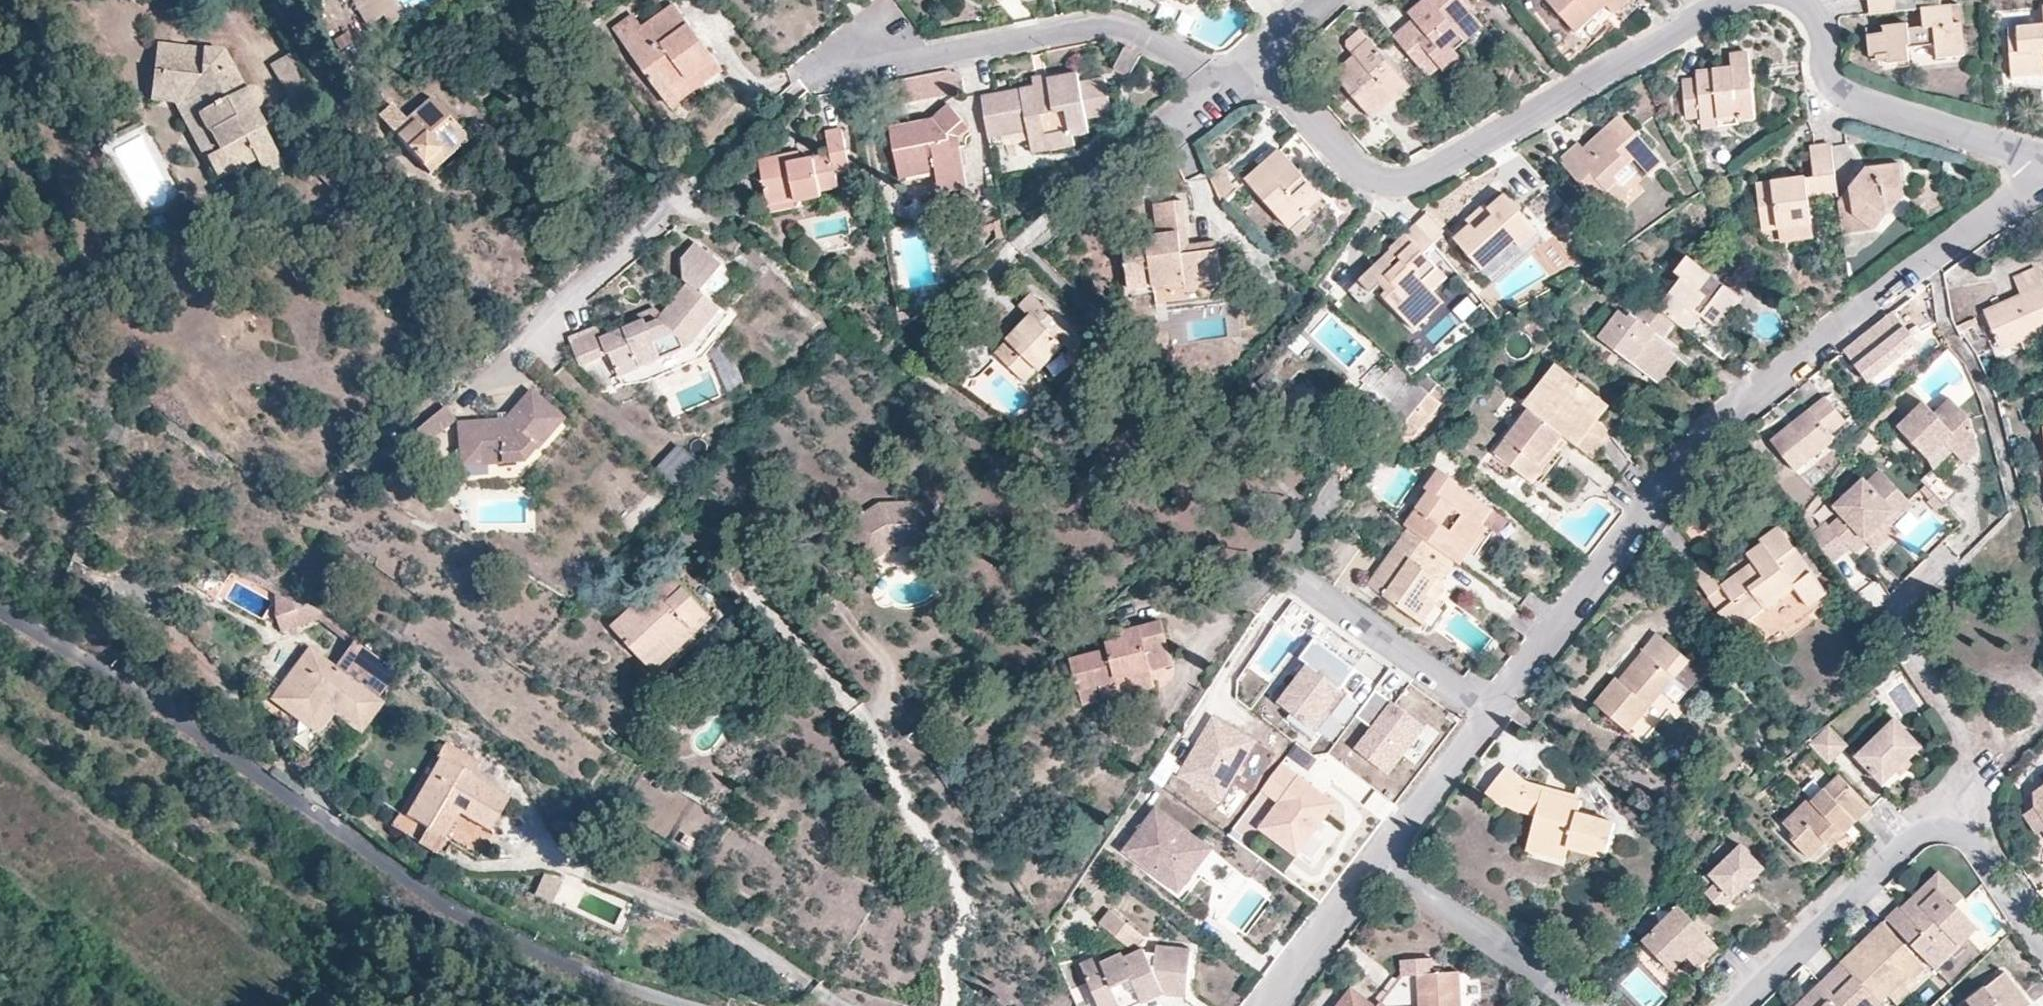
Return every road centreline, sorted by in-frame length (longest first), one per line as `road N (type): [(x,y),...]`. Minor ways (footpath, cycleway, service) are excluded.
road 1 (residential): [(0,611),(89,661),(472,923),(600,979),(691,1005)]
road 2 (residential): [(2042,175),(1713,431),(1488,715)]
road 3 (residential): [(1252,61),(1356,168),(1399,181),(1730,0)]
road 4 (residential): [(861,54),(939,58),(1112,24),(1184,58),(1215,95)]
road 5 (residential): [(1795,0),(1812,14),(1831,83),(1847,96),(1982,139),(2030,160),(2042,175)]
road 6 (residential): [(1736,1005),(1915,830),(1964,827)]
road 7 (residential): [(1925,579),(1910,593),(1902,631),(1973,761),(1964,827)]
road 8 (residential): [(1377,860),(1591,1005)]
road 9 (residential): [(1280,568),(1488,715)]
road 10 (residential): [(1488,715),(1377,860)]
road 11 (residential): [(1377,860),(1269,1005)]
road 12 (residential): [(1964,827),(2042,936)]

